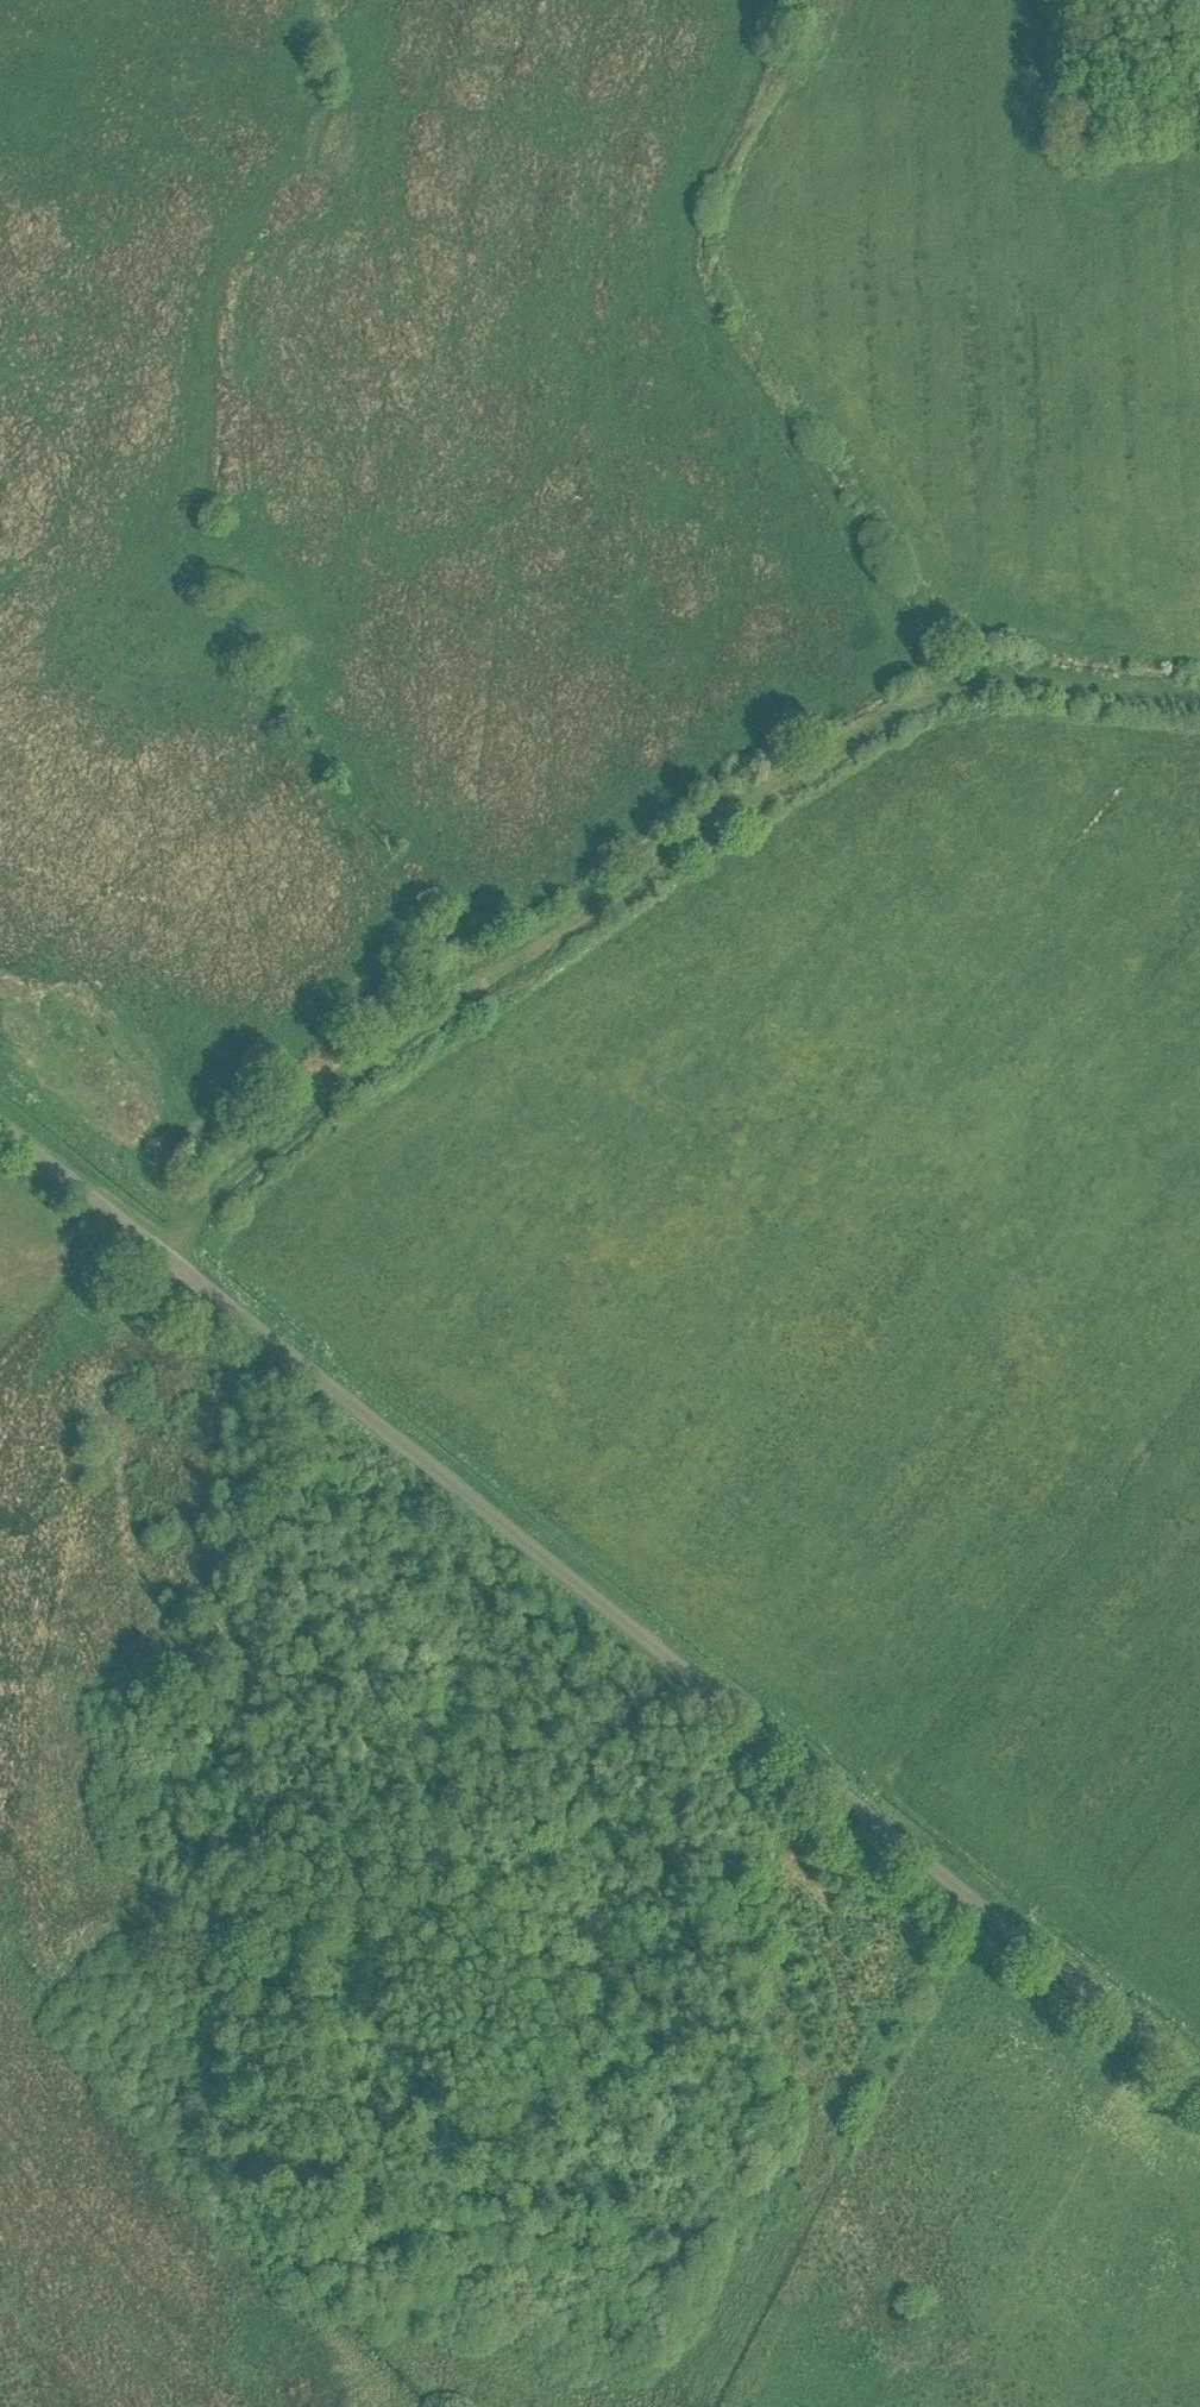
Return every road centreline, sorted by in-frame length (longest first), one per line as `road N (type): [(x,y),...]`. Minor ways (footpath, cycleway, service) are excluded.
road 1 (unclassified): [(1199,2083),(167,1258),(142,1220),(136,1179),(145,1131),(159,1108),(287,981),(312,941),(322,897),(314,843),(214,672),(177,556),(167,472),(181,310),(274,70),(286,0)]
road 2 (track): [(167,1258),(266,1150),(413,1035),(754,803),(959,684),(996,678),(1199,700)]

